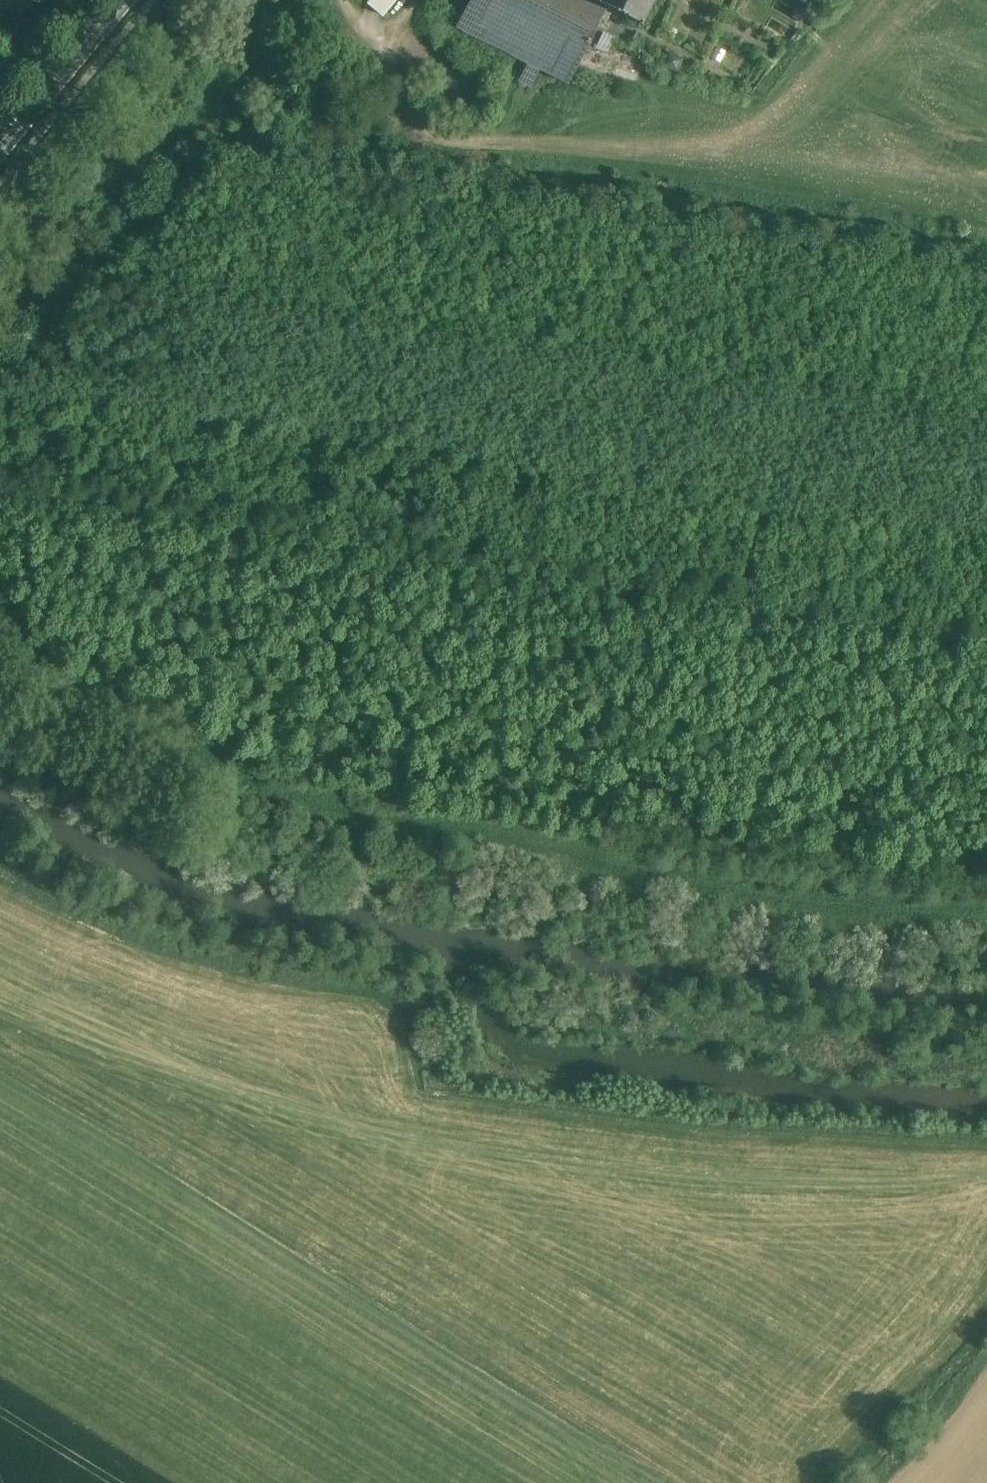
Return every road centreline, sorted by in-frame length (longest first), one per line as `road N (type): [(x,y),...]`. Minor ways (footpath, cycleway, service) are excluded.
road 1 (secondary): [(121,0),(0,144)]

